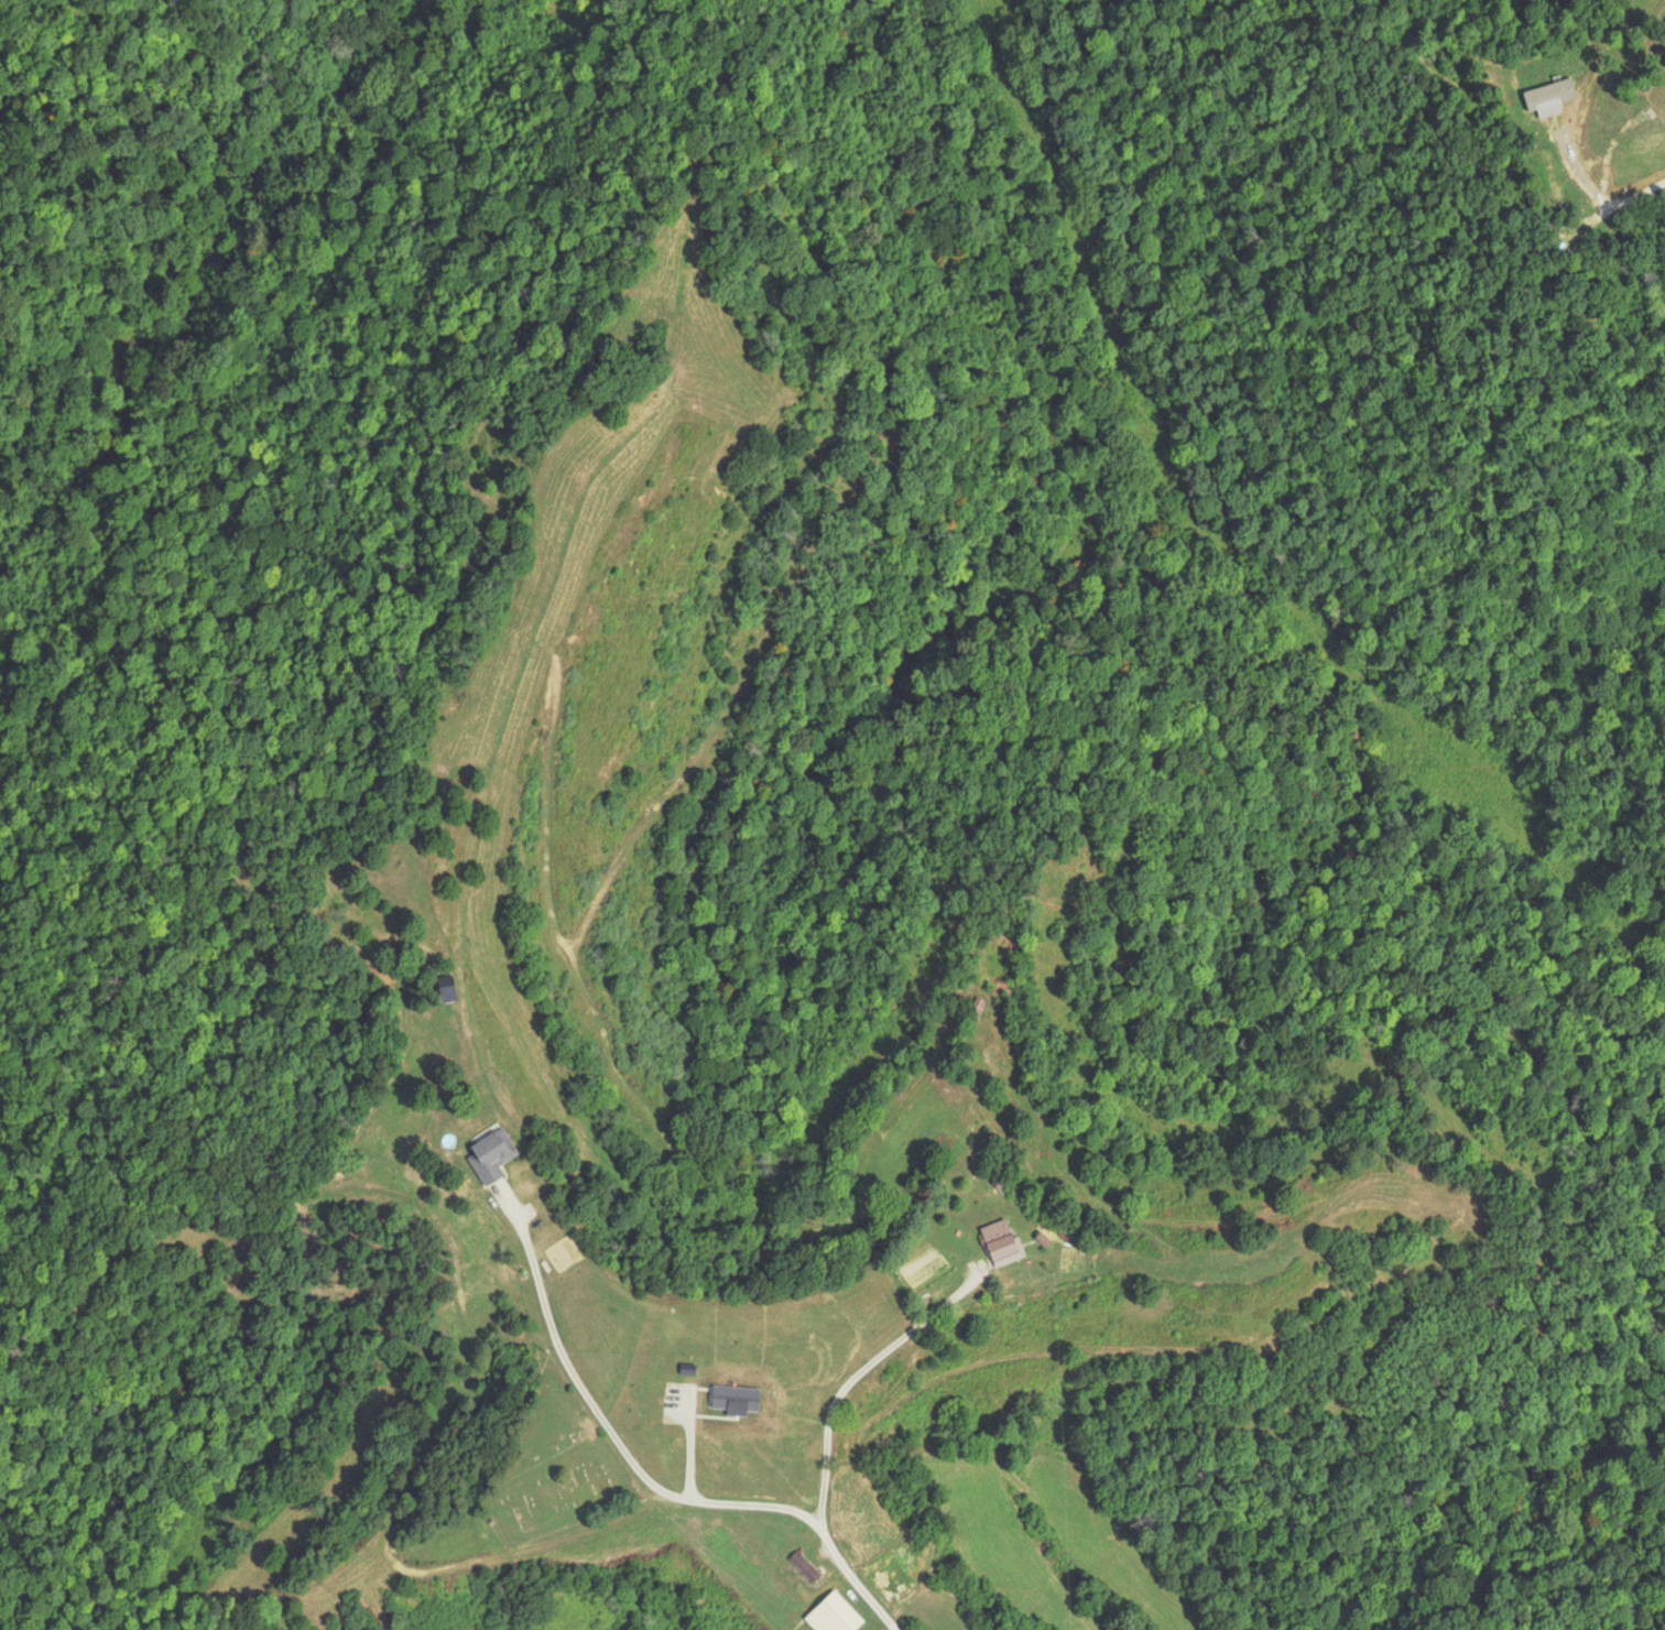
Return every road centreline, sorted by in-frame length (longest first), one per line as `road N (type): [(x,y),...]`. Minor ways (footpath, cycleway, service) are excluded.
road 1 (residential): [(880,1629),(827,1571),(801,1524),(754,1509),(661,1500),(621,1477),(546,1344),(744,1227),(858,1123),(906,1097),(1036,1075)]
road 2 (residential): [(1664,178),(1637,189),(1573,184),(1482,135),(1435,46),(1450,0)]

